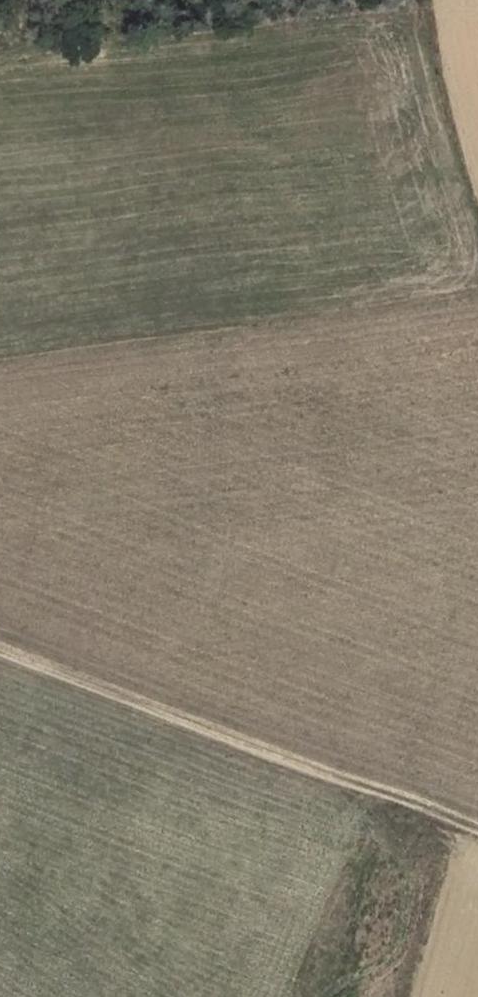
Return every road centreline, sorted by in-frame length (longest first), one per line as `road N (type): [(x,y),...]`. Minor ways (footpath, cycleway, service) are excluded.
road 1 (track): [(0,650),(477,827)]

